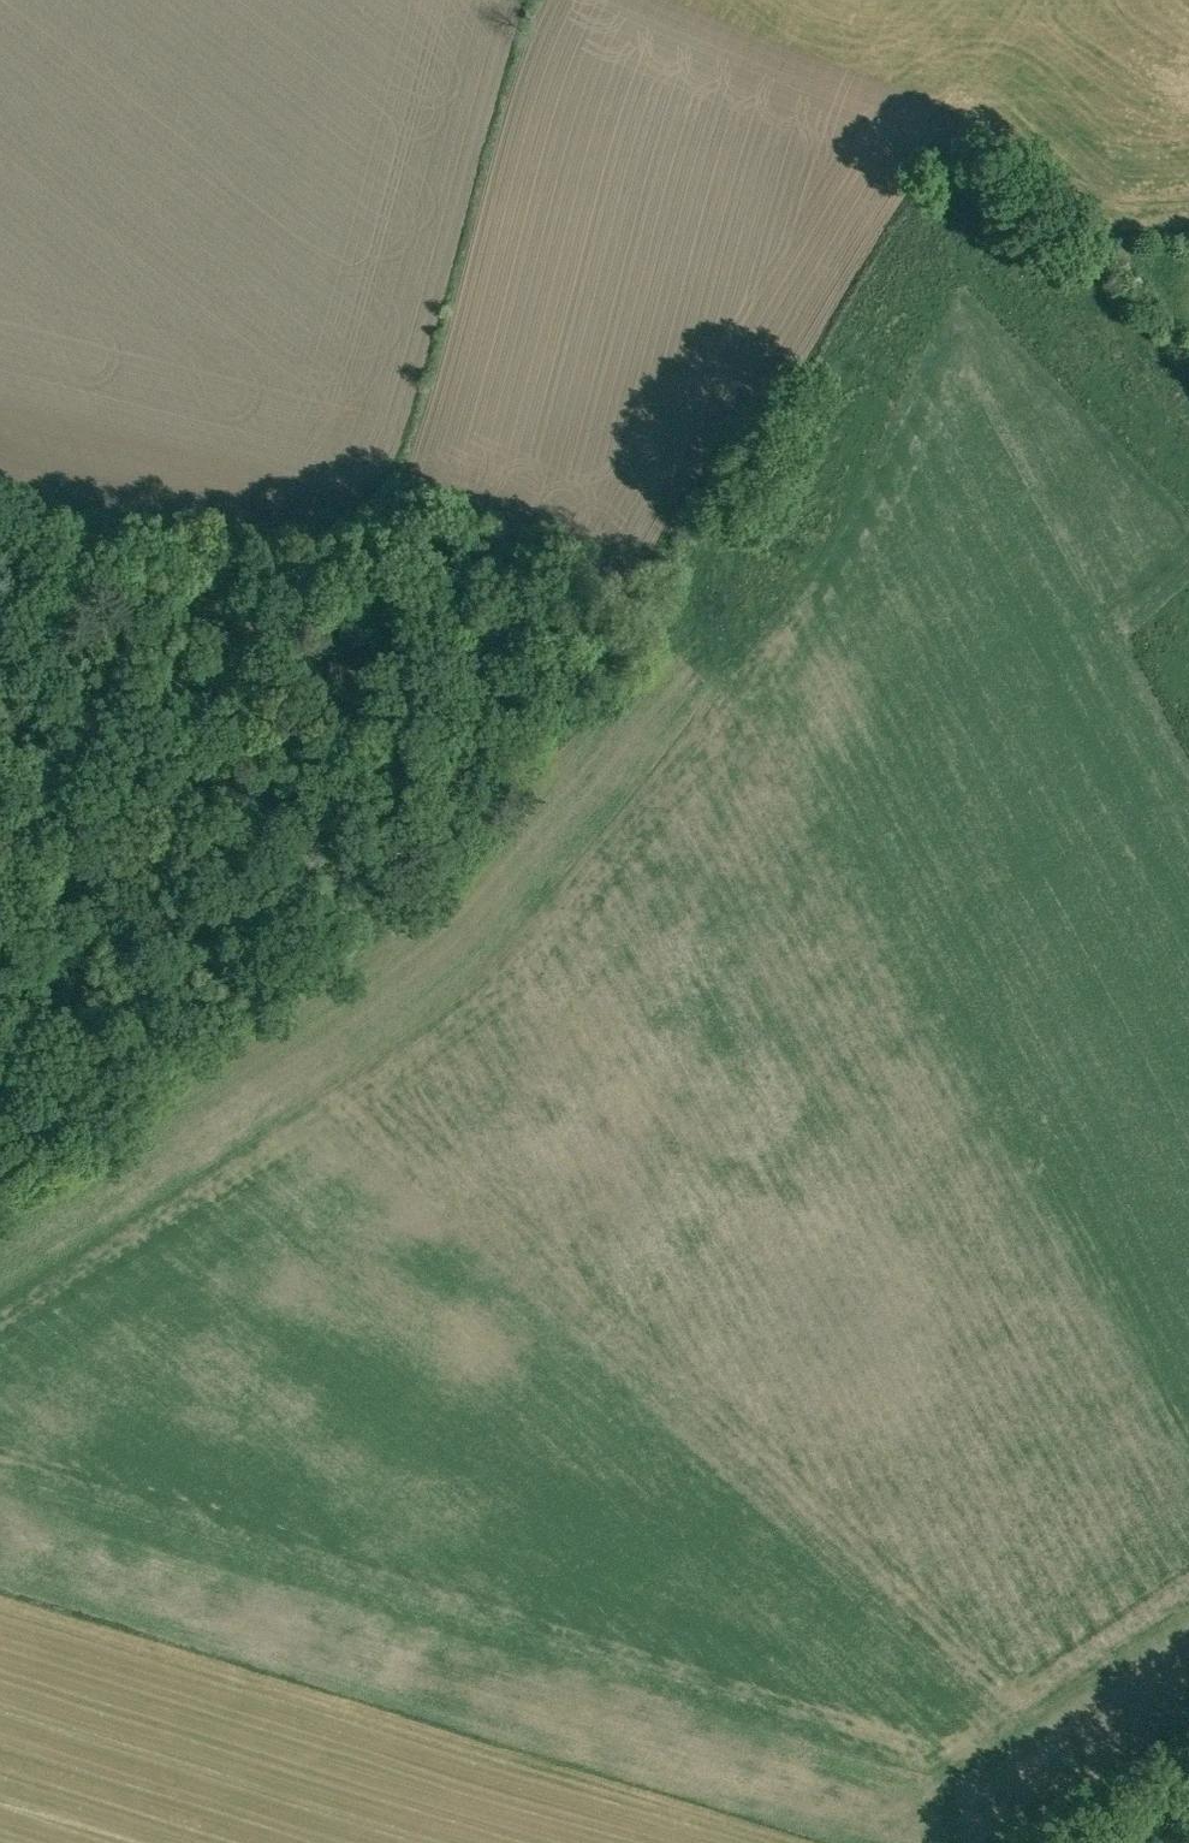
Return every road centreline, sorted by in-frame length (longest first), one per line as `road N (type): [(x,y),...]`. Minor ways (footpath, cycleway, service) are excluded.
road 1 (track): [(1041,1842),(1188,1740)]

